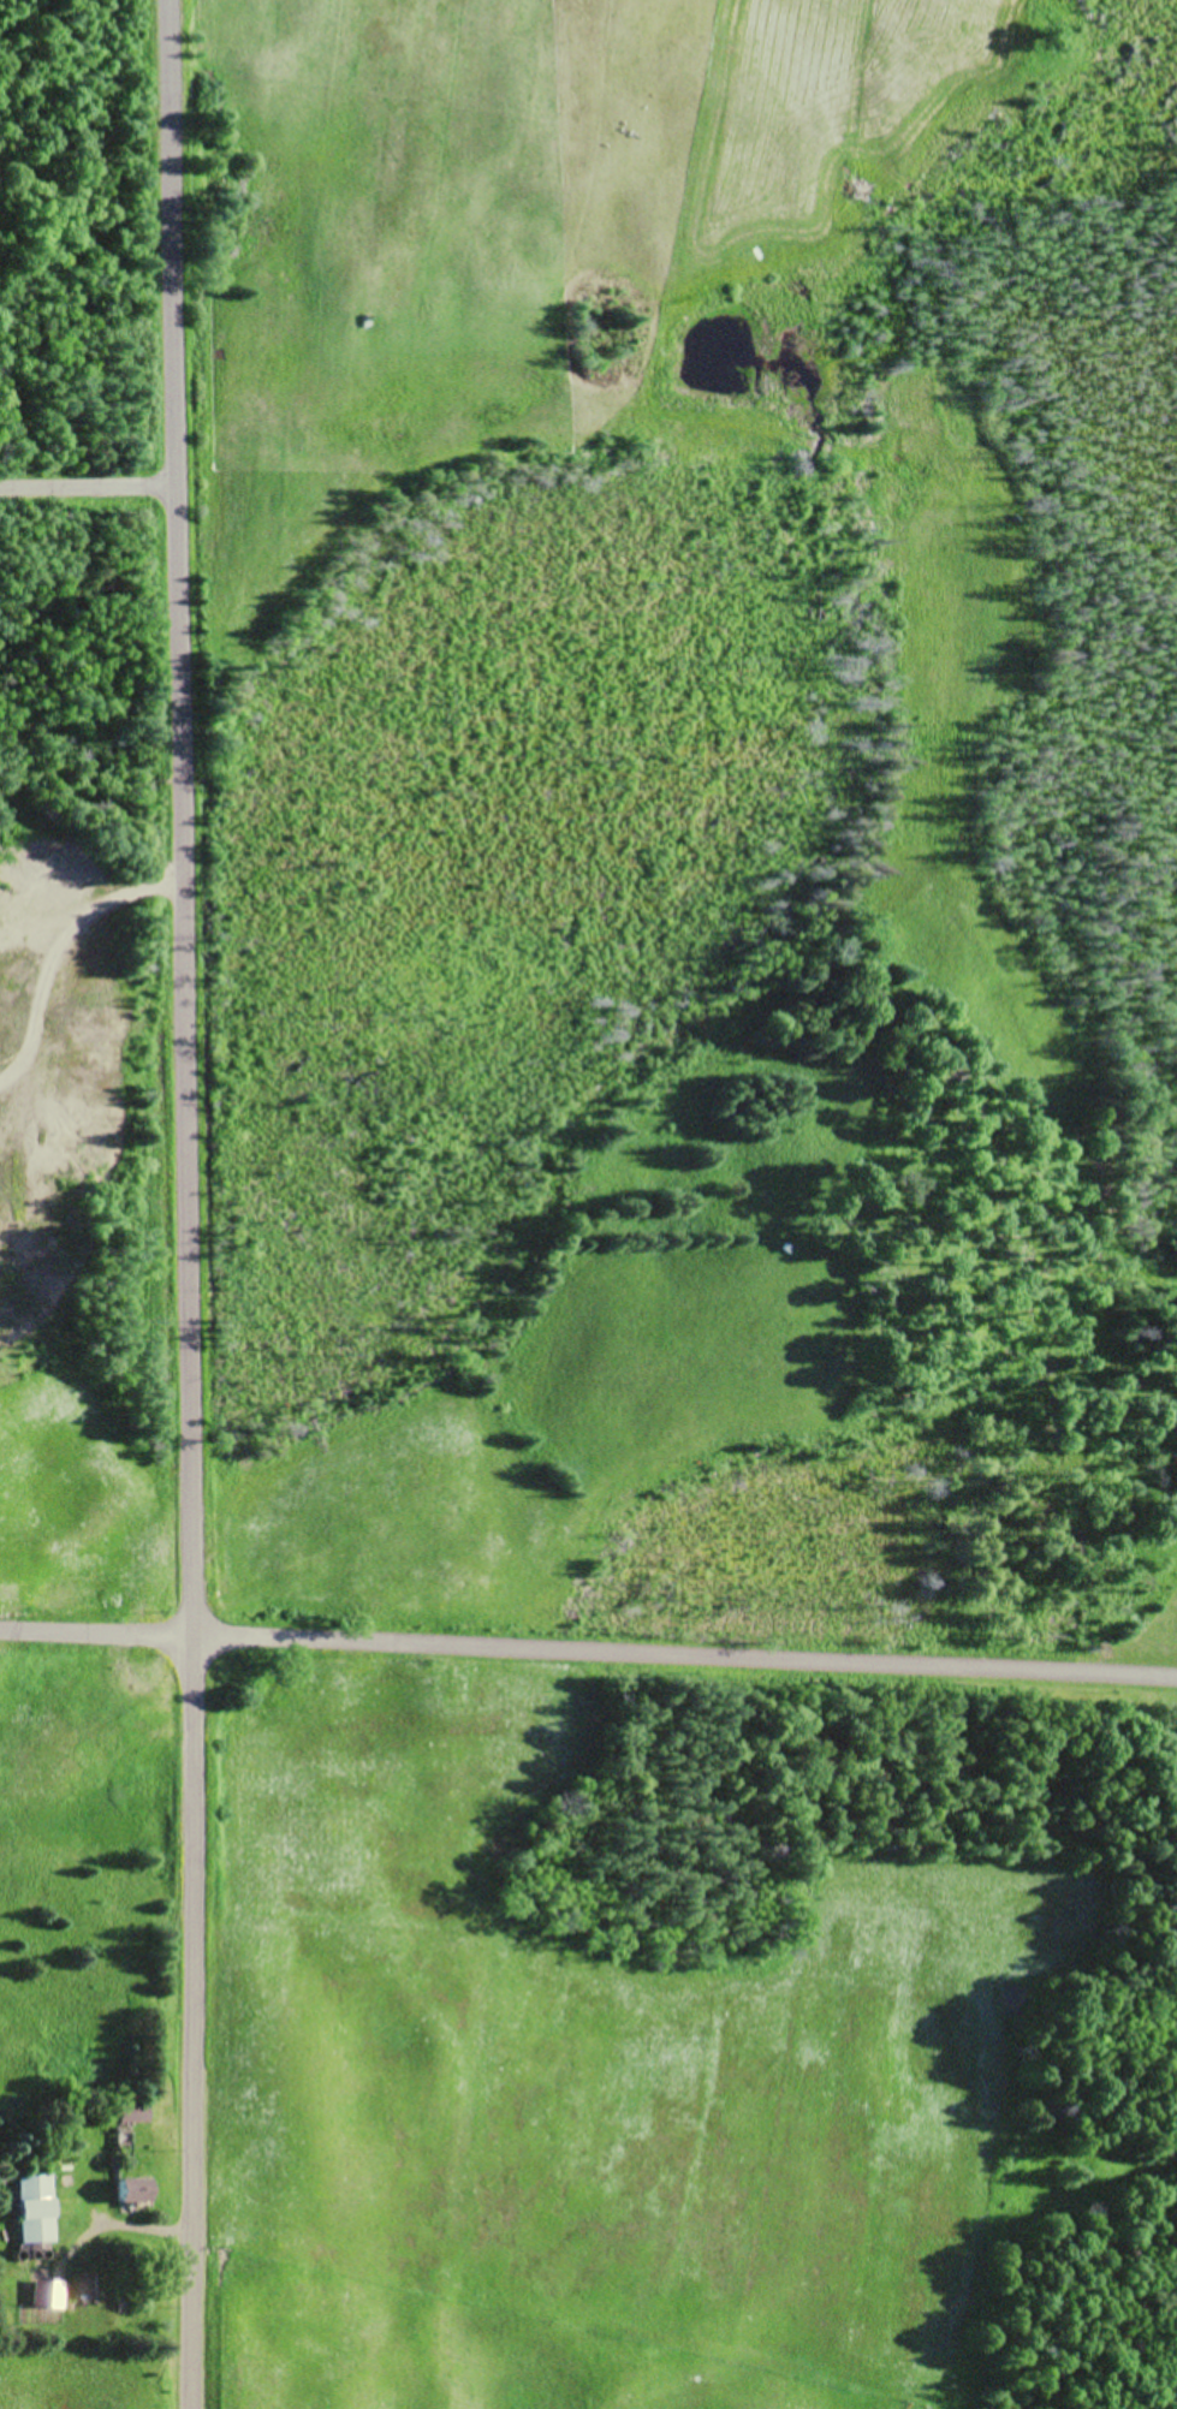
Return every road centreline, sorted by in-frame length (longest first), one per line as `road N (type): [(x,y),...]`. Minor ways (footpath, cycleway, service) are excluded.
road 1 (residential): [(176,0),(198,1636),(195,2408)]
road 2 (residential): [(198,1636),(1176,1676)]
road 3 (residential): [(0,1632),(198,1636)]
road 4 (residential): [(0,492),(188,480)]

